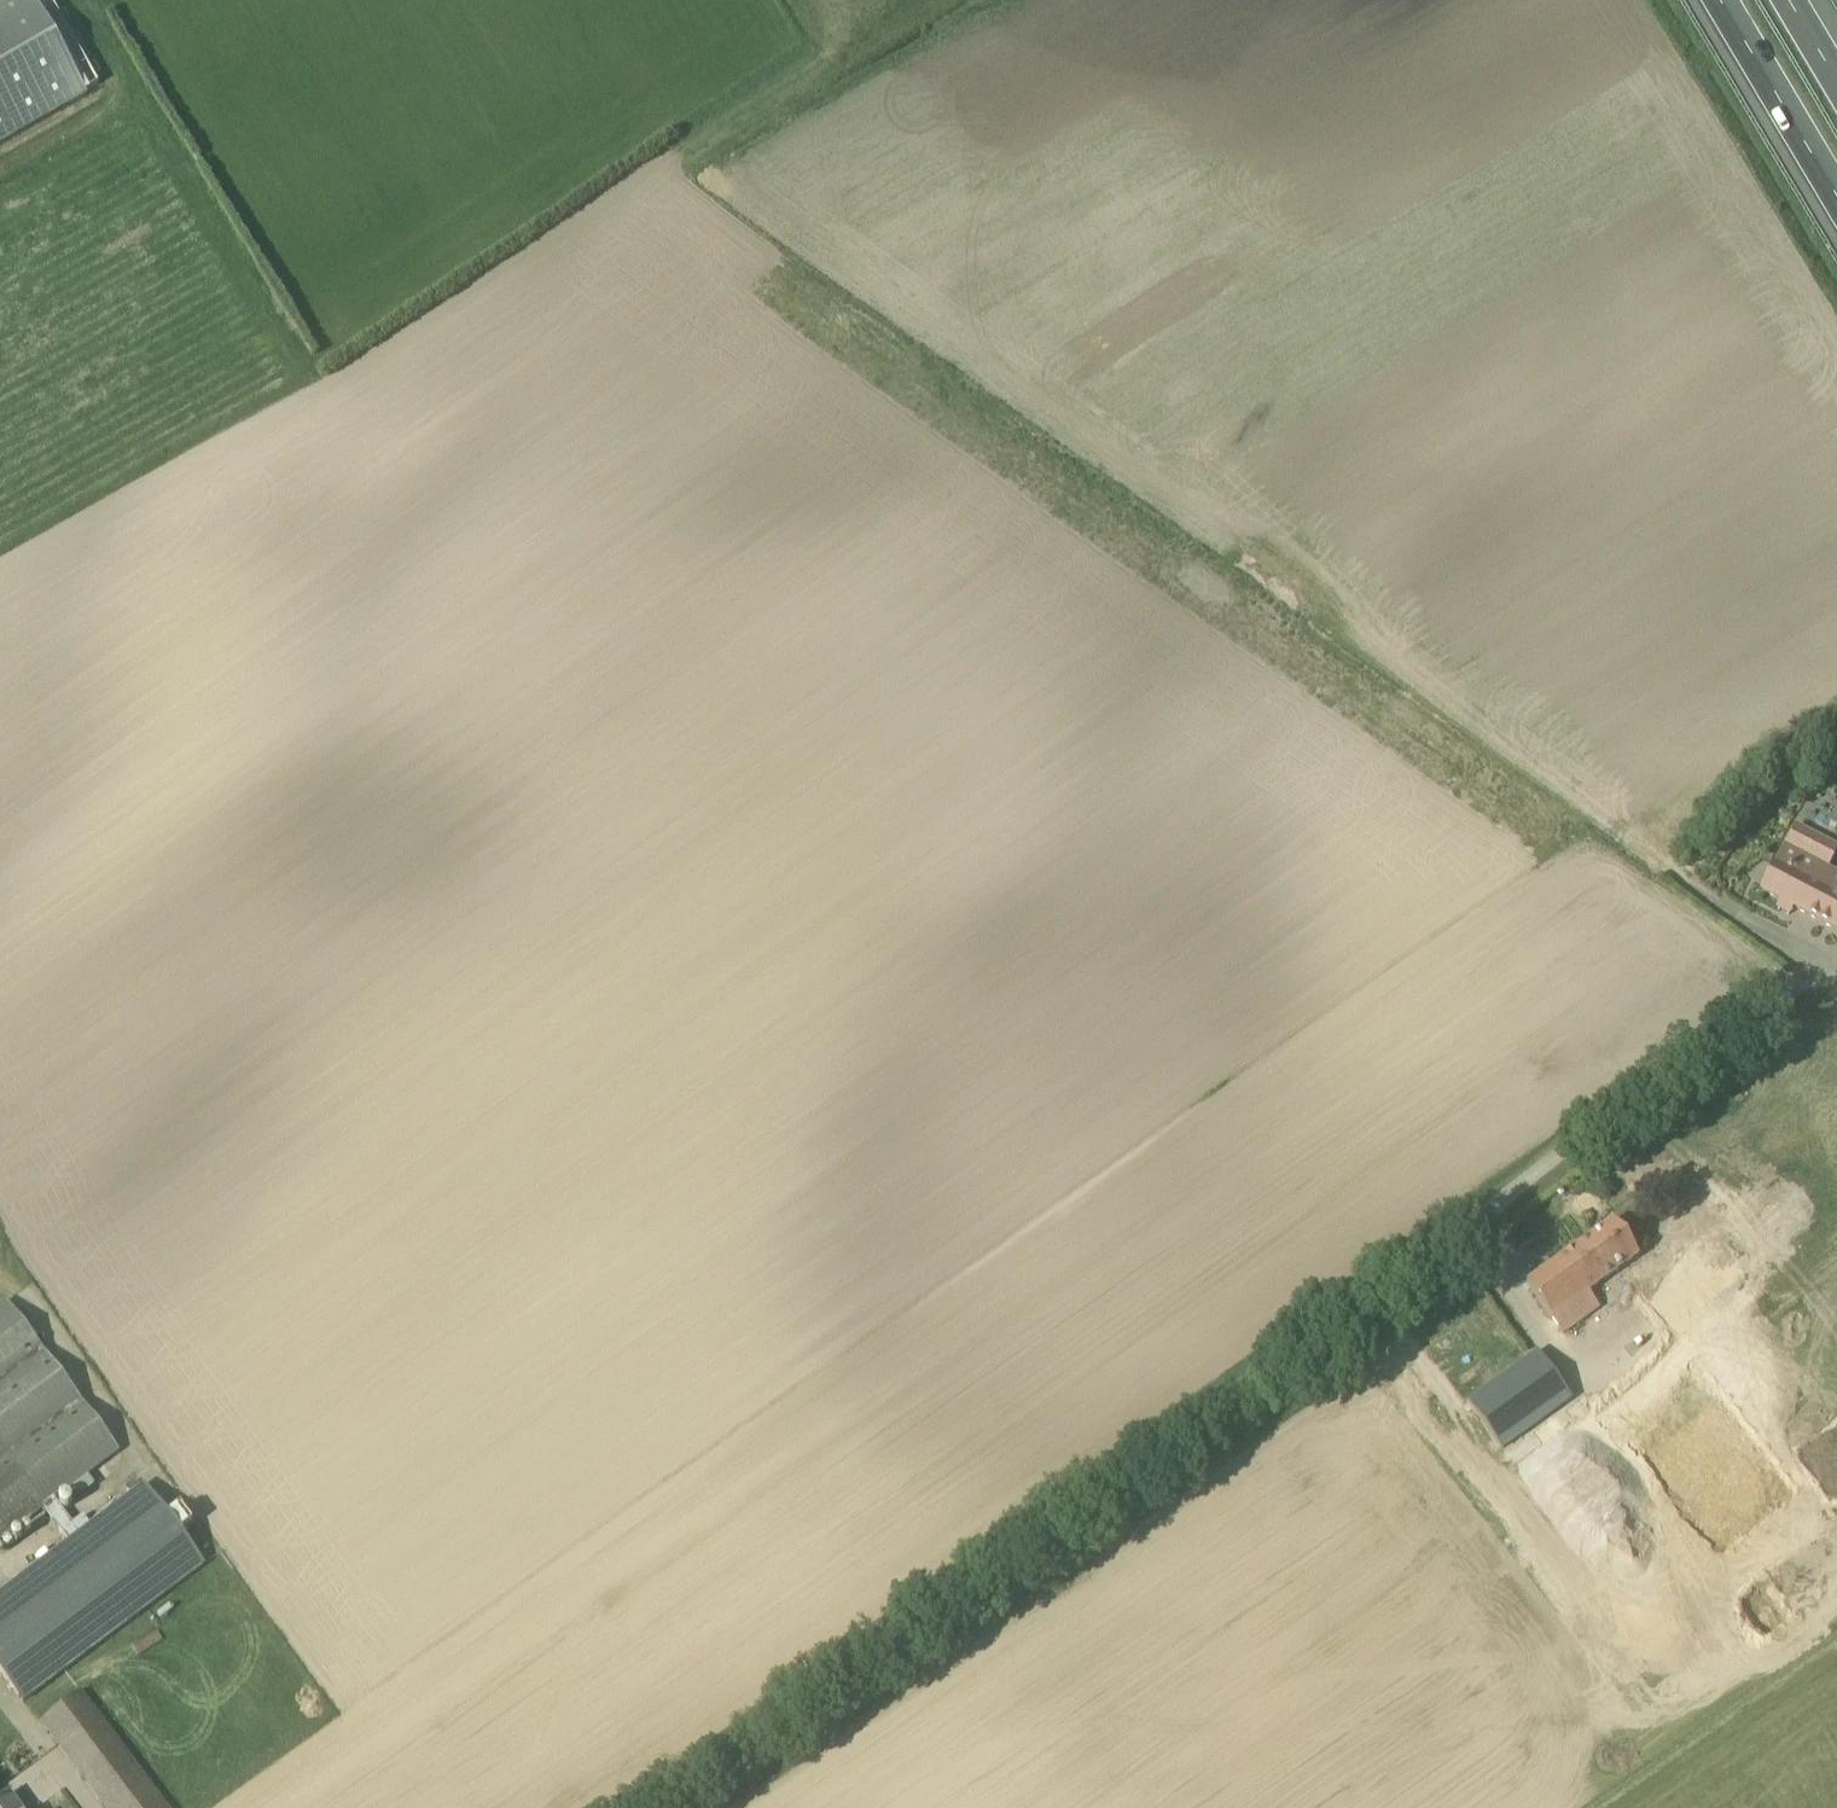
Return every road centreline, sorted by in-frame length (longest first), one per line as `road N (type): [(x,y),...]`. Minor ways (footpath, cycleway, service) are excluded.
road 1 (unclassified): [(703,1807),(877,1689),(1796,990)]
road 2 (motorway): [(1725,0),(1836,188)]

